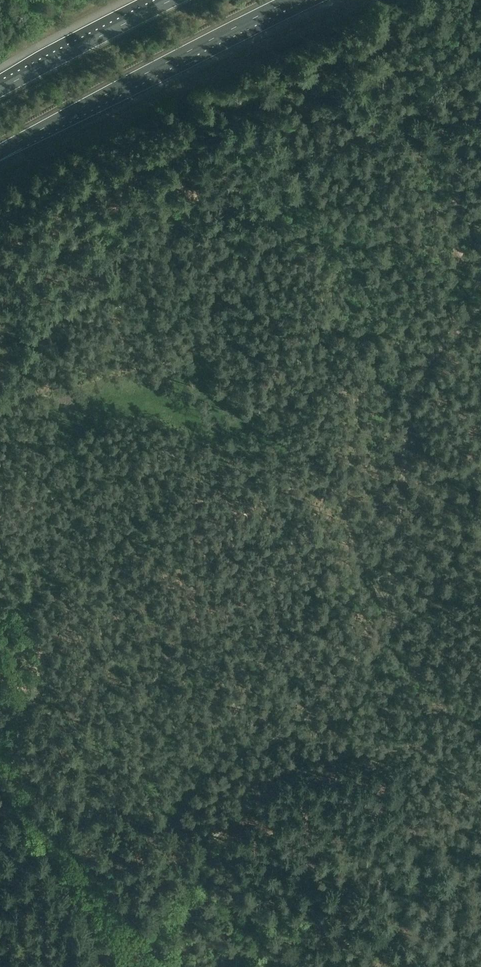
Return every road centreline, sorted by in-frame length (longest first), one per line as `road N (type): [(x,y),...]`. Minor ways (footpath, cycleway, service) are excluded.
road 1 (track): [(480,259),(458,255),(443,129),(414,110),(338,142),(269,194),(137,198),(76,237),(0,254)]
road 2 (track): [(123,933),(186,876),(231,814),(260,751),(382,644),(393,624)]
road 3 (track): [(480,302),(425,367),(412,395),(386,609)]
road 4 (motorway): [(0,152),(290,0)]
road 5 (motorway): [(172,0),(0,89)]

